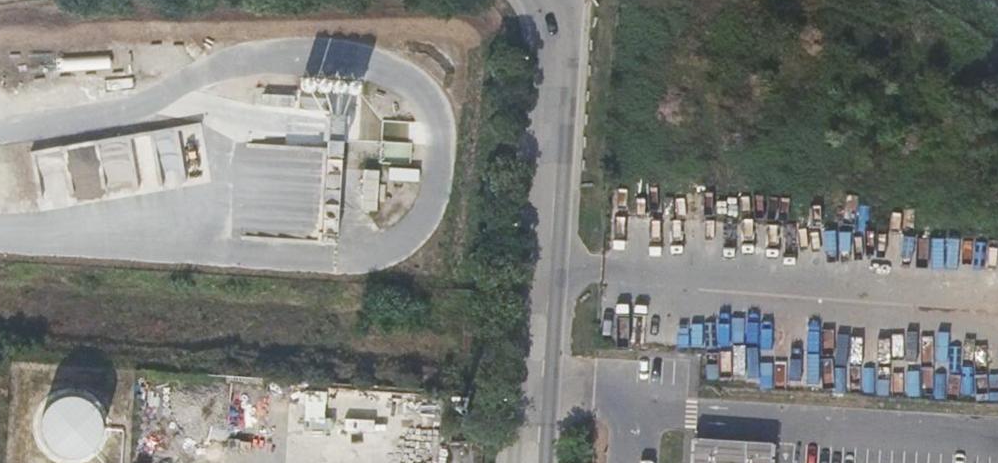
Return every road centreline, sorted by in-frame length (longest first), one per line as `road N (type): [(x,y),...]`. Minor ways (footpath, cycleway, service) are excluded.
road 1 (unclassified): [(532,462),(555,47),(547,0)]

